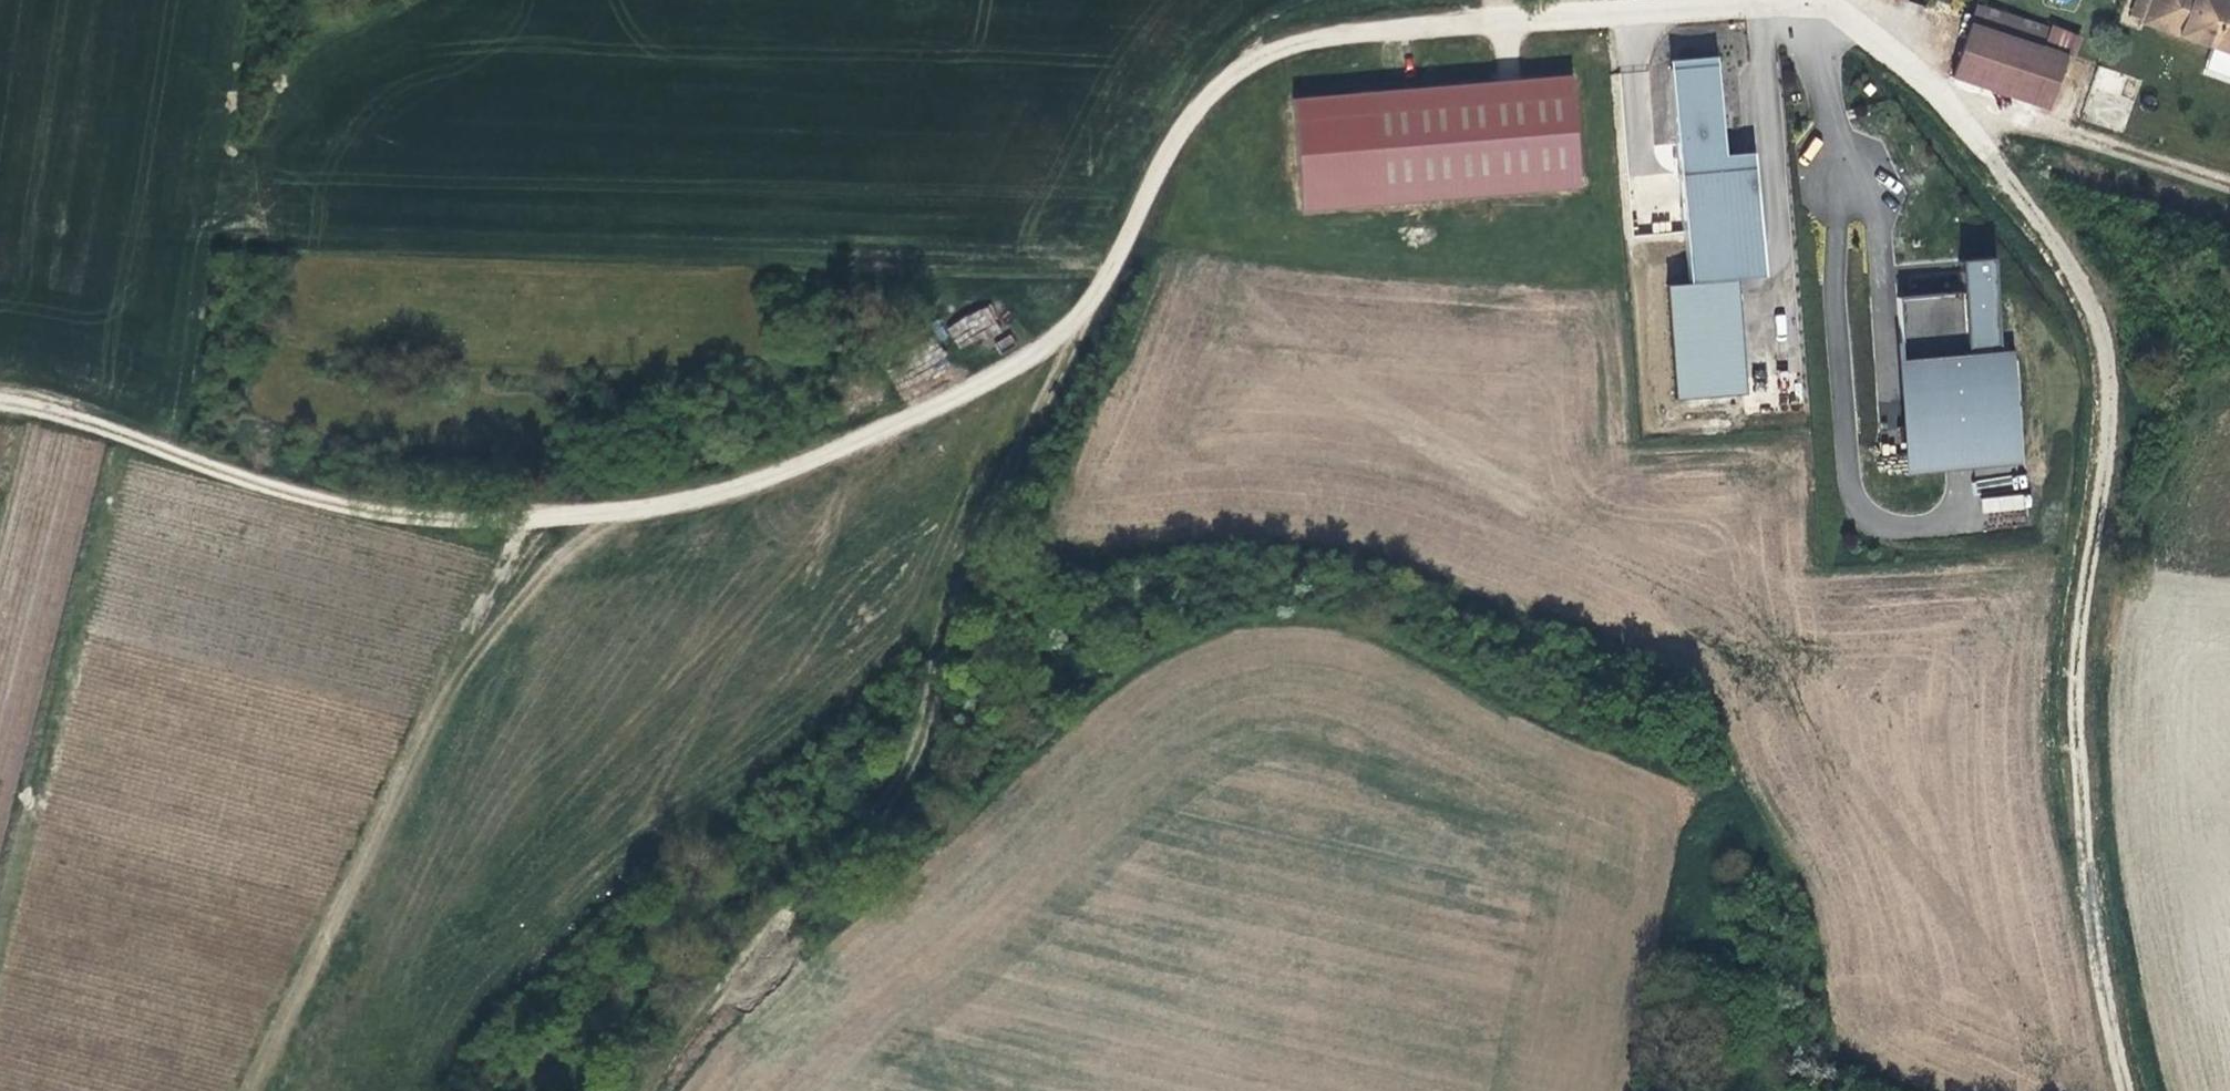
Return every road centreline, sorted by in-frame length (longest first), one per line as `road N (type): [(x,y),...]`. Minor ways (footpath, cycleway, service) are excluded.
road 1 (track): [(0,410),(55,411),(243,489),(390,519),(559,523),(818,486),(1045,369),(1142,287),(1240,86),(1278,59),(1327,39),(1749,0)]
road 2 (track): [(1977,140),(2042,214),(2099,339),(2115,395),(2076,679),(2091,898),(2130,1090)]
road 3 (residential): [(1835,0),(1977,140)]

